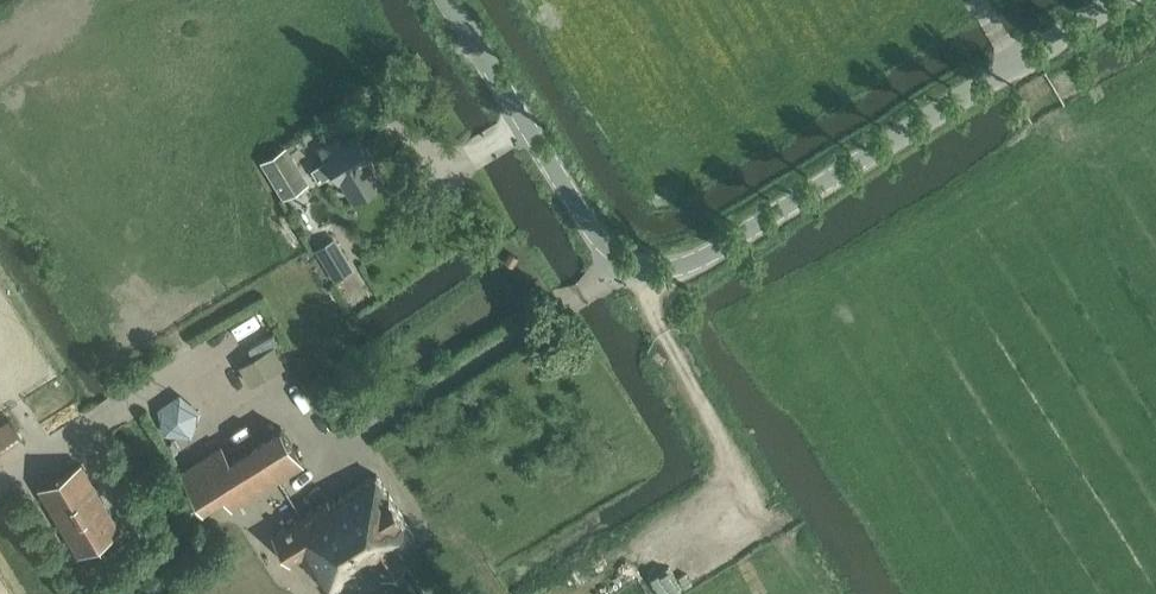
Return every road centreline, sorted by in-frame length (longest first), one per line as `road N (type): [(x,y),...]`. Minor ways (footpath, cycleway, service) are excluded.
road 1 (unclassified): [(449,0),(595,233),(620,257),(670,269),(750,229),(1120,0)]
road 2 (track): [(977,1),(1055,121)]

